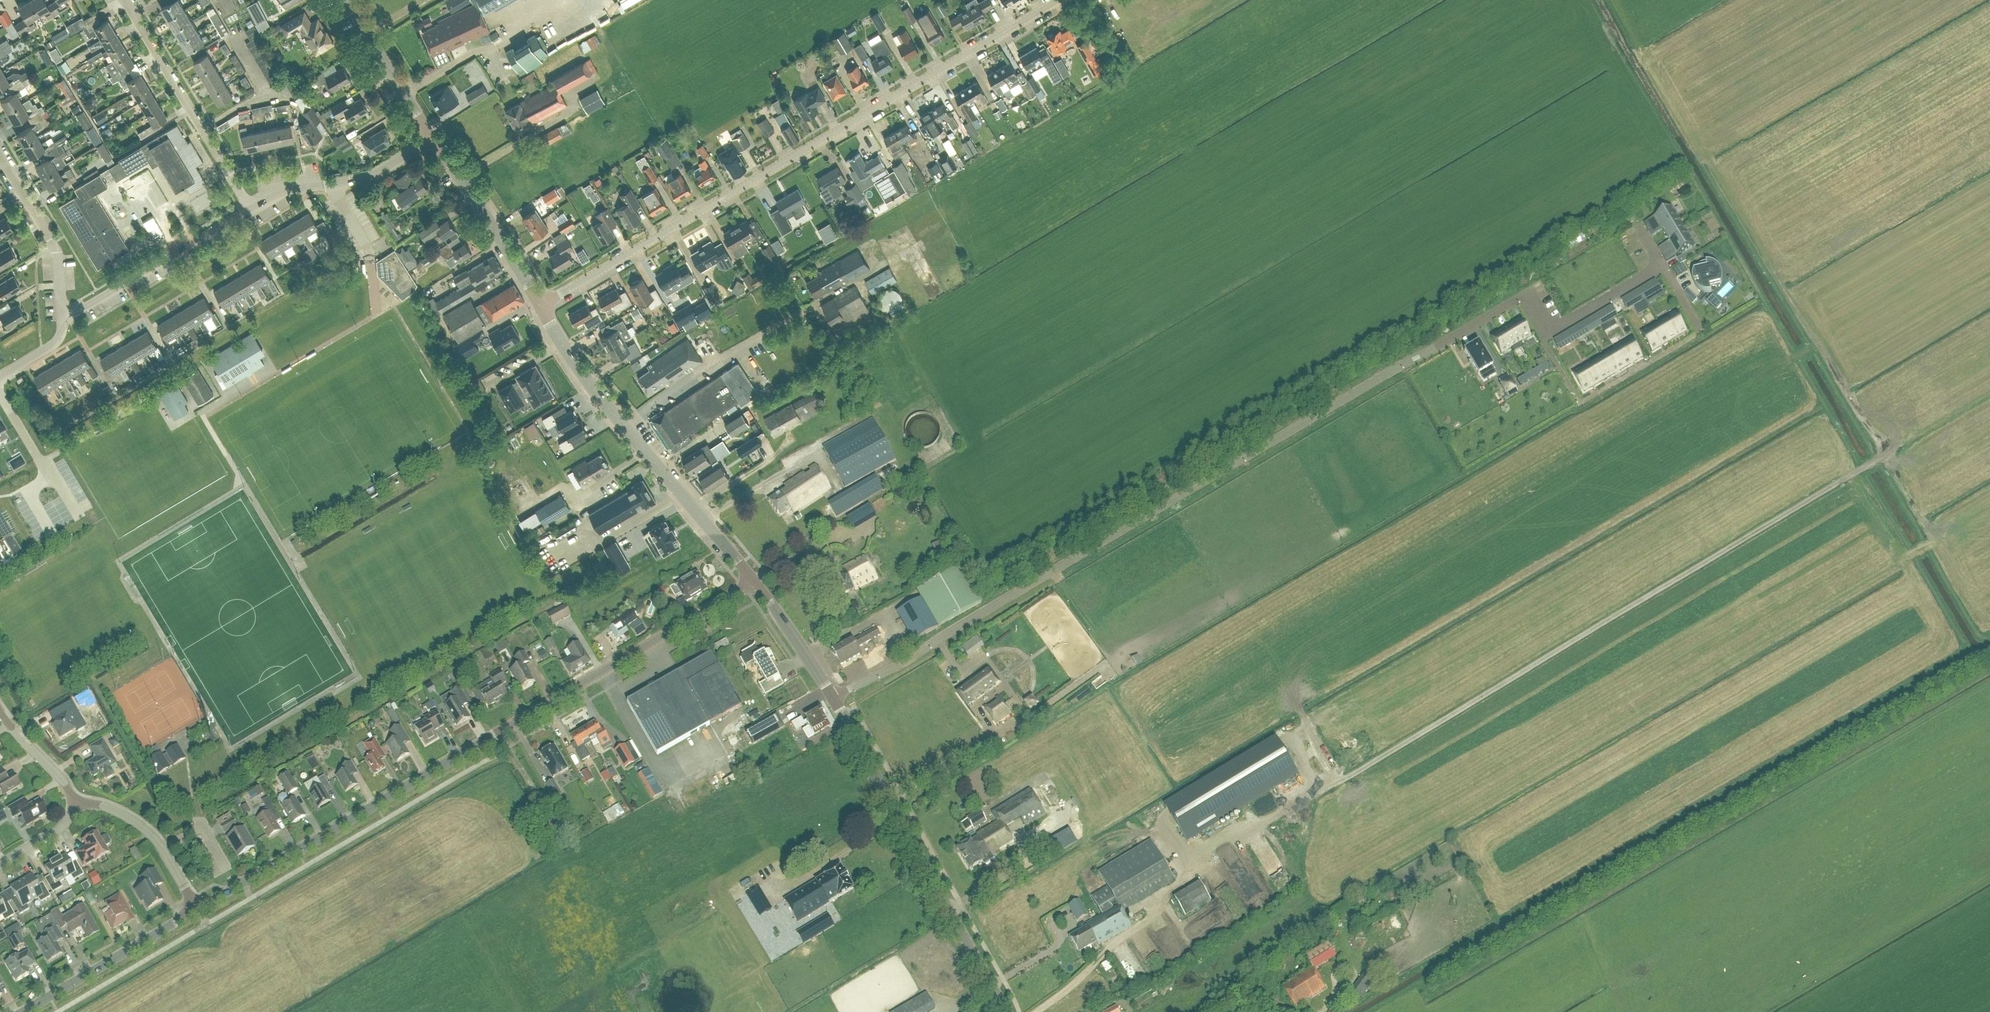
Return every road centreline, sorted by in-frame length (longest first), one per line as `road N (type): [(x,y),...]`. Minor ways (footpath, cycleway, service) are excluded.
road 1 (track): [(1876,461),(1212,856)]
road 2 (unclassified): [(833,699),(1435,348)]
road 3 (tertiary): [(195,906),(755,582)]
road 4 (tertiary): [(1059,0),(539,305)]
road 5 (tertiary): [(1004,1011),(833,699)]
road 6 (tertiary): [(755,582),(580,369),(539,305)]
road 7 (residential): [(1435,348),(1523,297),(1547,332),(1659,266)]
road 8 (residential): [(249,208),(125,0)]
road 9 (track): [(1037,1011),(1147,924),(1212,856)]
road 10 (residential): [(64,318),(249,208)]
road 11 (tertiary): [(25,1011),(195,906)]
road 12 (residential): [(249,208),(277,192),(365,177),(433,140)]
road 13 (tertiary): [(539,305),(433,140)]
road 14 (residential): [(64,318),(56,250),(0,159)]
road 15 (residential): [(195,906),(148,833),(103,807),(77,804)]
road 16 (tertiary): [(433,140),(348,0)]
road 17 (tertiary): [(833,699),(755,582)]
road 18 (residential): [(77,804),(0,712)]

